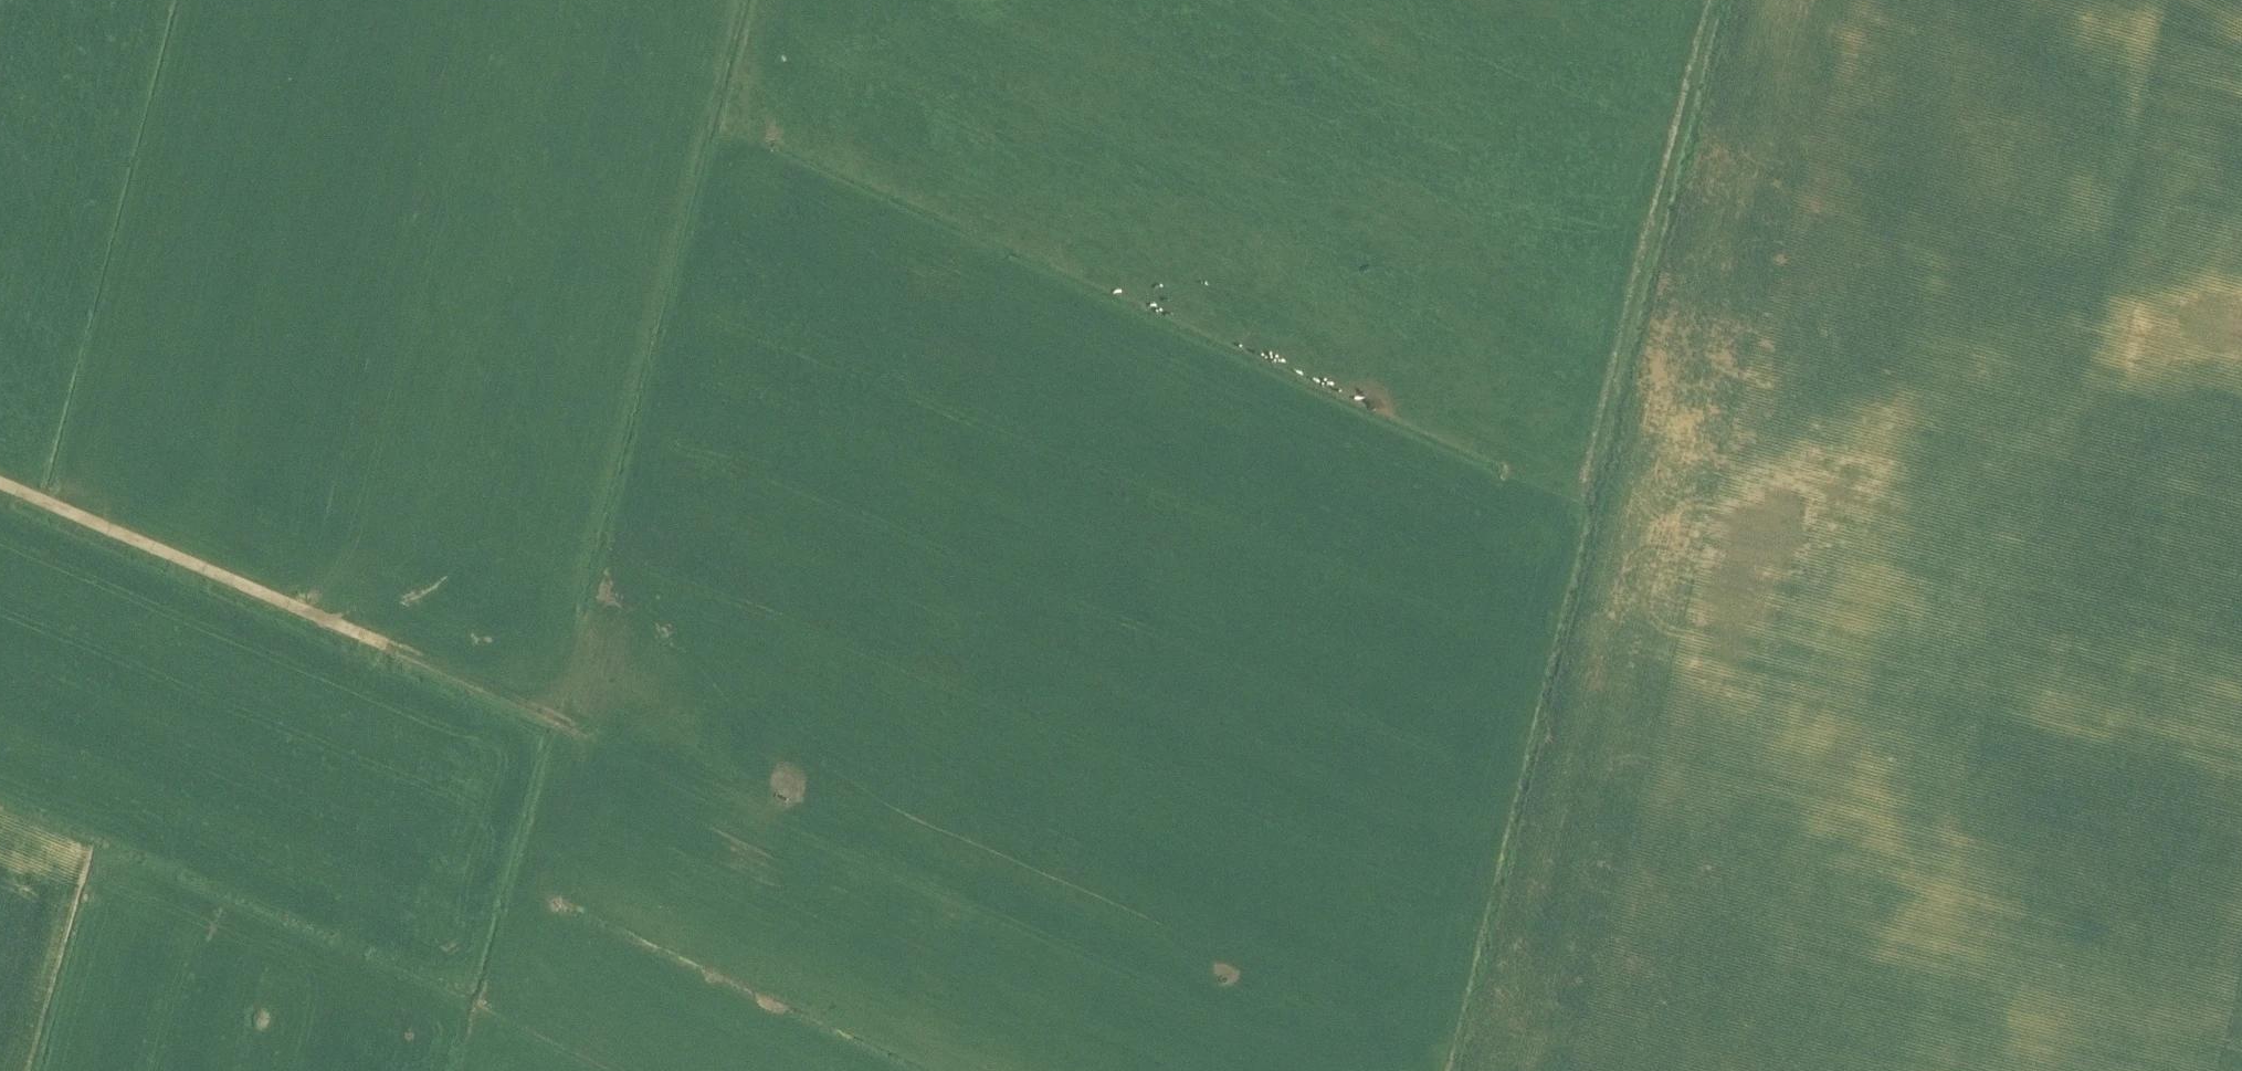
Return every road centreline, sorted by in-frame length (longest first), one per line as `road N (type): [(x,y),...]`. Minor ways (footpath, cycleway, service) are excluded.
road 1 (track): [(1444,1061),(1716,0)]

